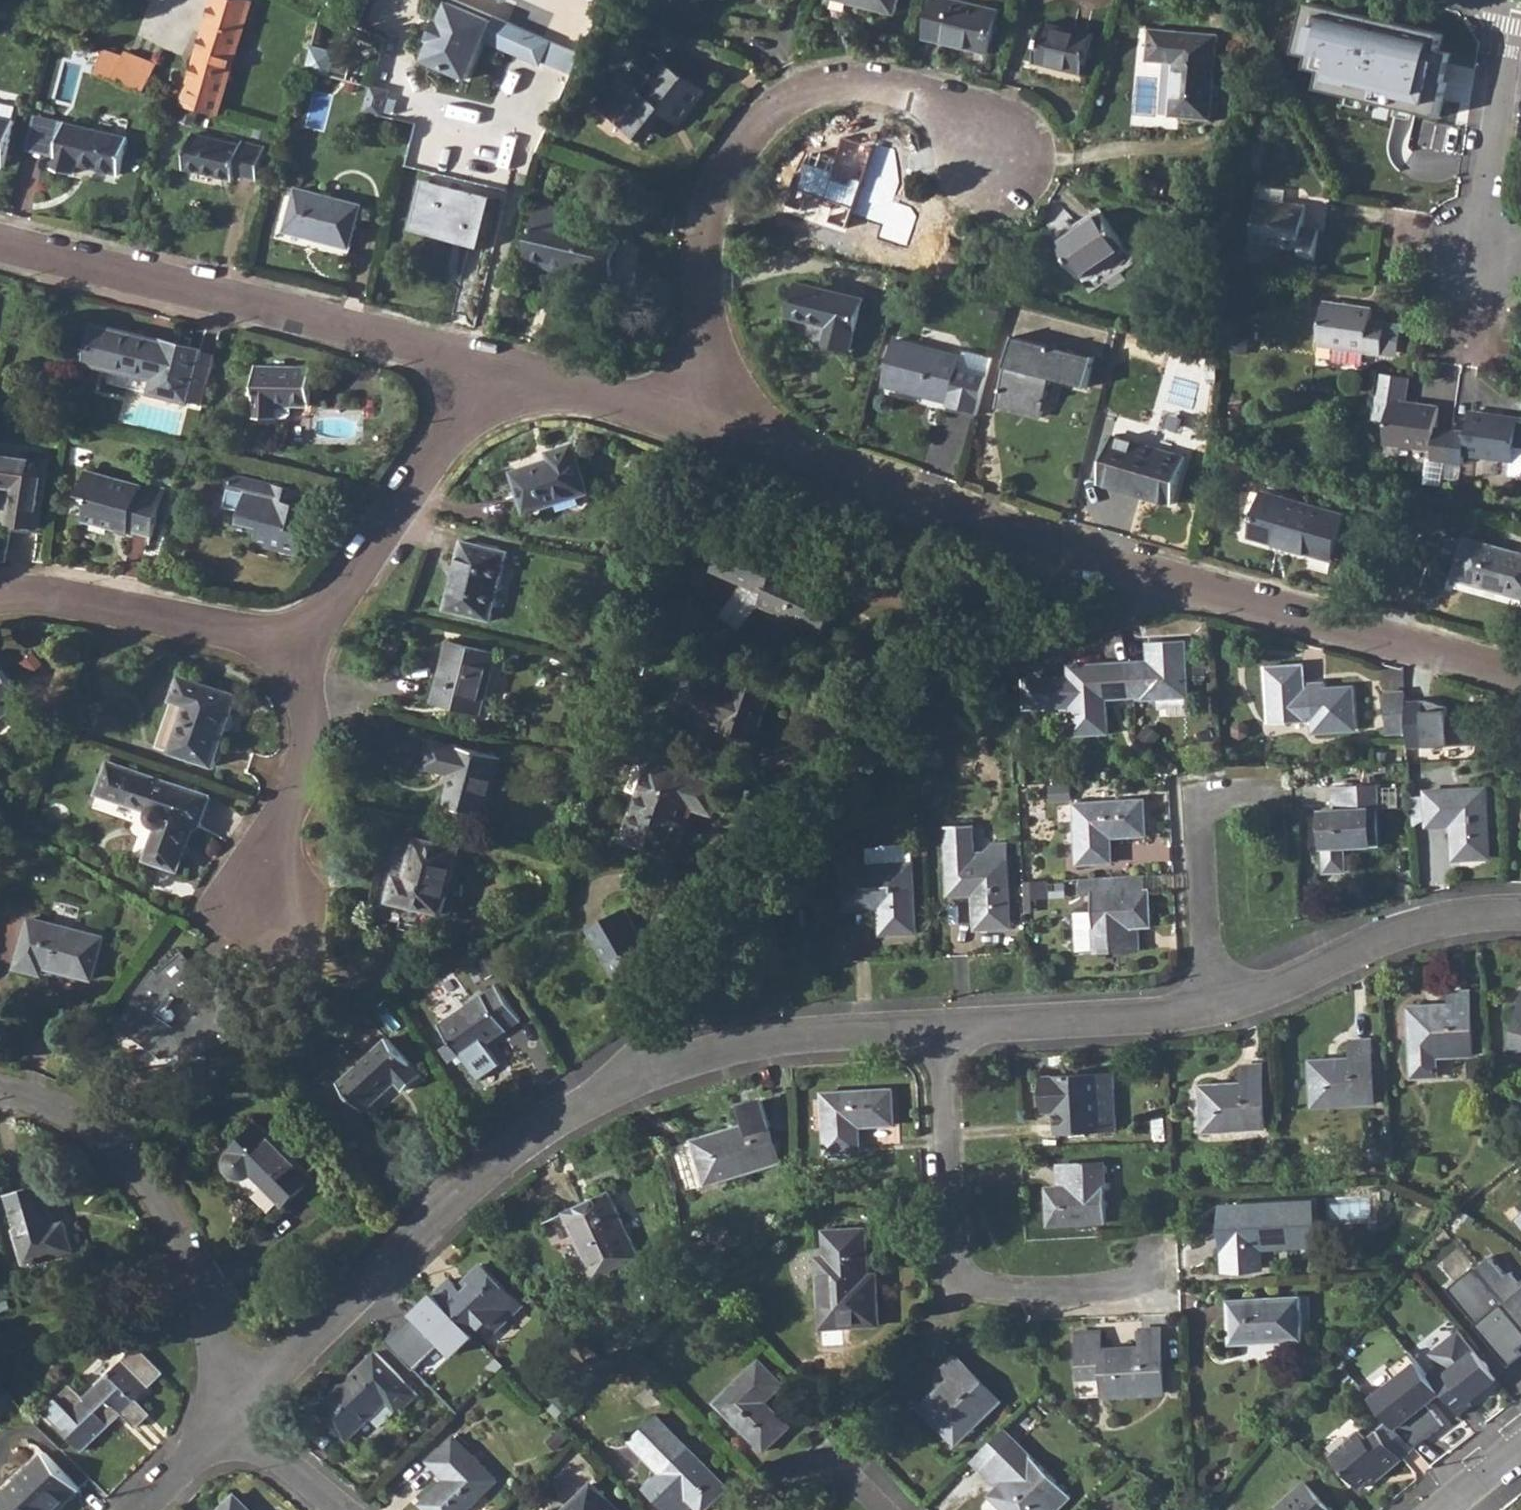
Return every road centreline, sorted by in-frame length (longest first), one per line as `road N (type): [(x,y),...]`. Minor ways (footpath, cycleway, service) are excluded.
road 1 (residential): [(1520,680),(1097,561),(687,423)]
road 2 (residential): [(946,1029),(840,1032),(732,1049),(601,1098),(470,1191),(233,1413)]
road 3 (residential): [(687,423),(707,370),(701,284),(709,214),(732,162),(770,112),(838,83),(891,86),(972,120),(997,162)]
road 4 (residential): [(503,367),(0,247)]
road 5 (residential): [(946,1029),(954,1264),(969,1285),(1015,1295),(1096,1294),(1143,1284),(1152,1261)]
road 6 (residential): [(0,1098),(66,1116),(120,1154),(156,1199),(192,1270),(233,1413)]
road 7 (residential): [(1463,363),(1511,0)]
road 8 (residential): [(503,367),(331,609),(297,641)]
road 9 (residential): [(1520,915),(1439,922),(1225,1007)]
road 10 (residential): [(0,596),(47,597),(253,640),(297,641)]
road 11 (residential): [(1287,794),(1224,797),(1199,814),(1209,964),(1225,1007)]
road 12 (residential): [(297,641),(314,733),(306,783),(276,840),(271,914)]
road 13 (residential): [(1225,1007),(1180,1017),(946,1029)]
road 14 (residential): [(687,423),(503,367)]
road 15 (residential): [(337,1509),(264,1454),(233,1413)]
road 16 (residential): [(233,1413),(143,1509)]

